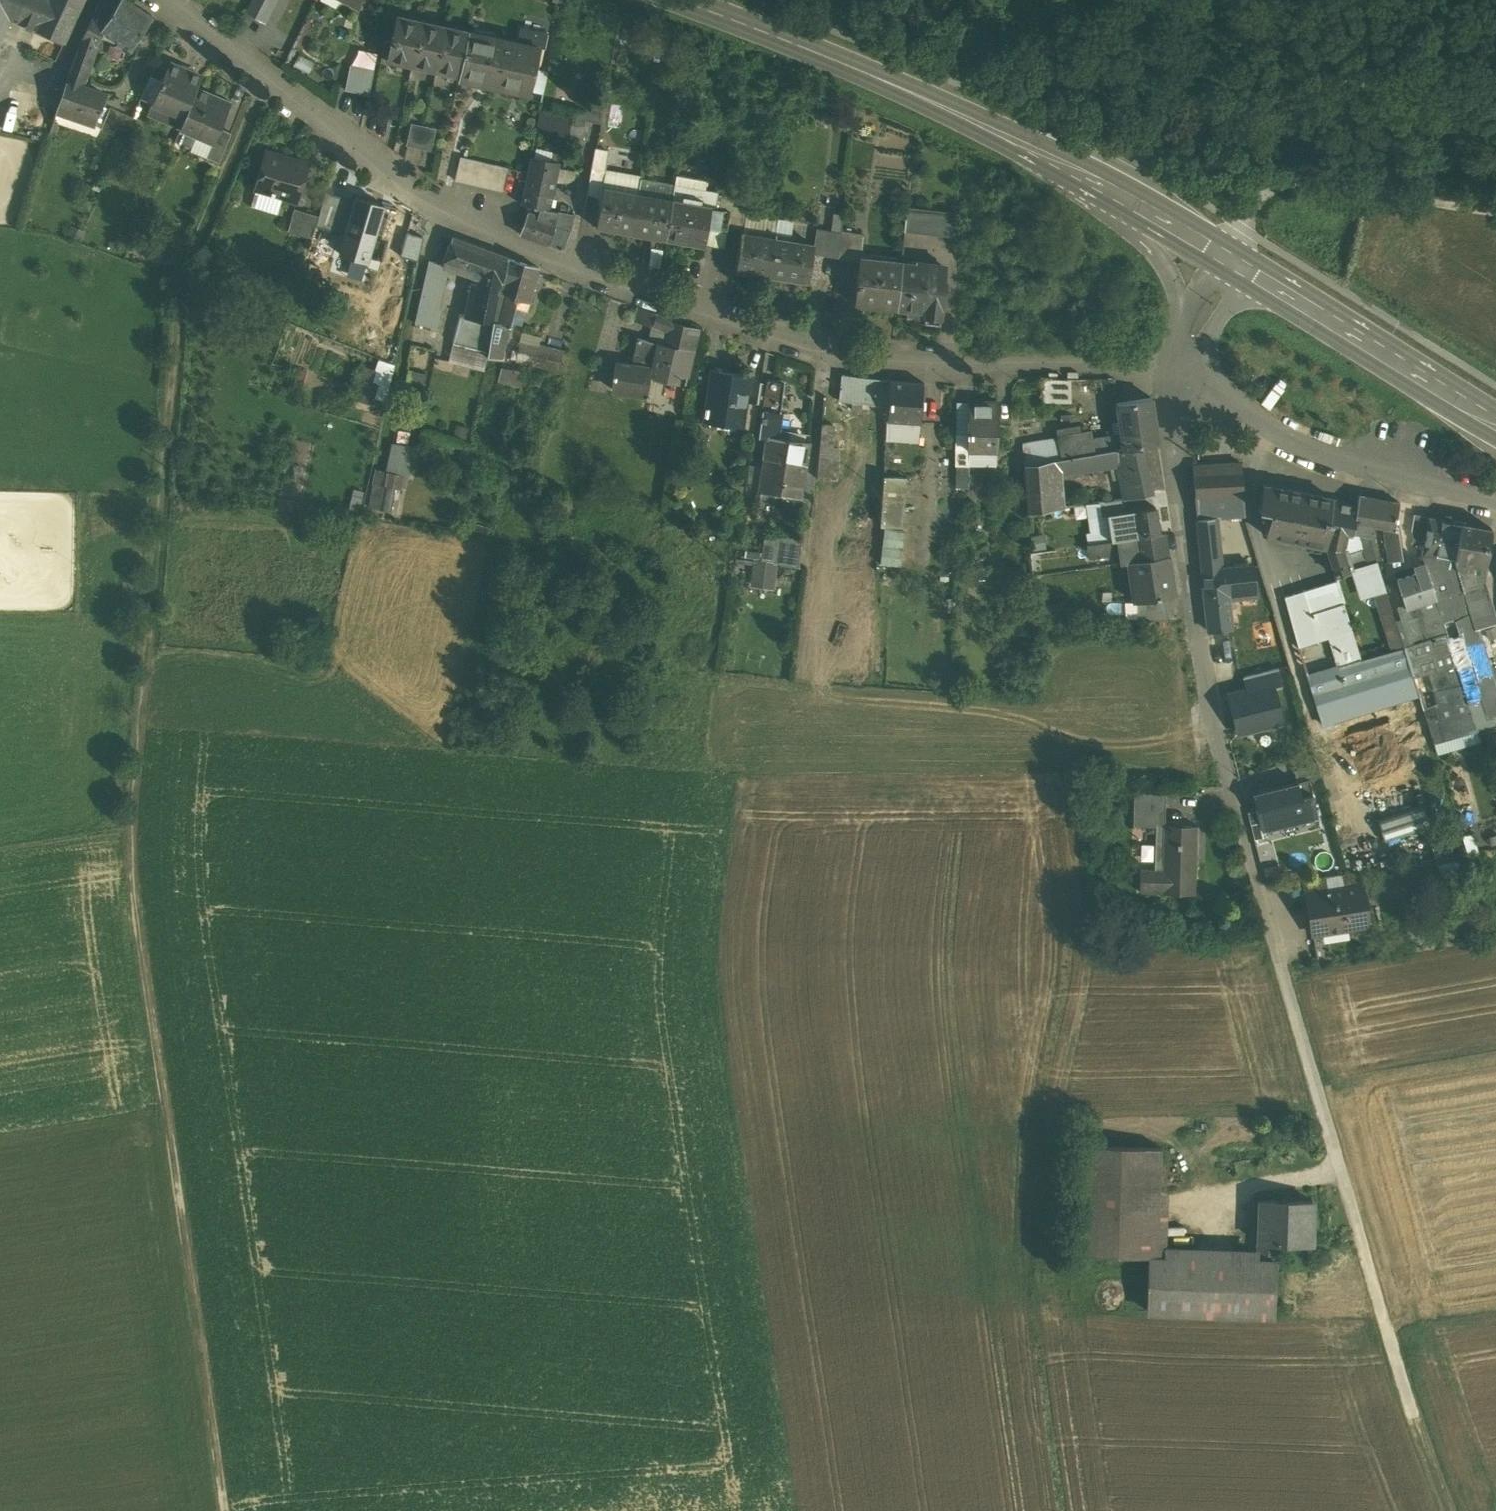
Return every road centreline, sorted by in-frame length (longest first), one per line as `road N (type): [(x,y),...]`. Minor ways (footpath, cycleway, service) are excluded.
road 1 (track): [(266,75),(180,287),(132,868),(227,1510)]
road 2 (residential): [(1178,369),(827,353),(585,269),(450,207),(172,0)]
road 3 (residential): [(1178,369),(1182,514),(1216,733),(1286,976)]
road 4 (secondary): [(1233,265),(1036,154),(826,55),(678,0)]
road 5 (unclassified): [(1286,976),(1414,1413)]
road 6 (residential): [(1495,499),(1317,451),(1178,369)]
road 7 (secondary): [(1495,421),(1233,265)]
road 8 (track): [(1495,212),(1299,184),(1264,198),(1242,229)]

